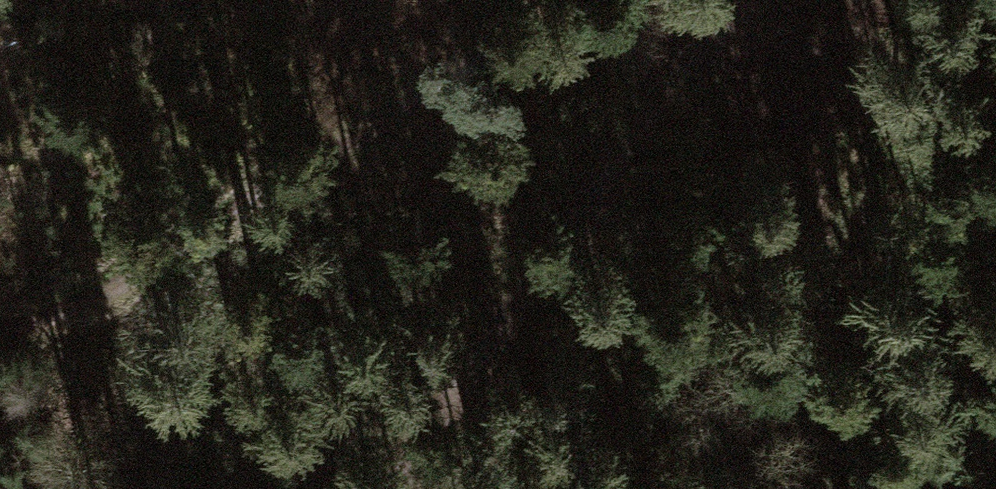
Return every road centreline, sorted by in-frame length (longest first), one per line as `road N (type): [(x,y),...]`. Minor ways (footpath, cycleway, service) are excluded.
road 1 (track): [(0,327),(81,308),(224,233),(433,87),(537,39),(670,18),(743,16),(756,0)]
road 2 (track): [(405,488),(603,177),(697,52),(743,16)]
road 3 (track): [(921,488),(743,16)]

